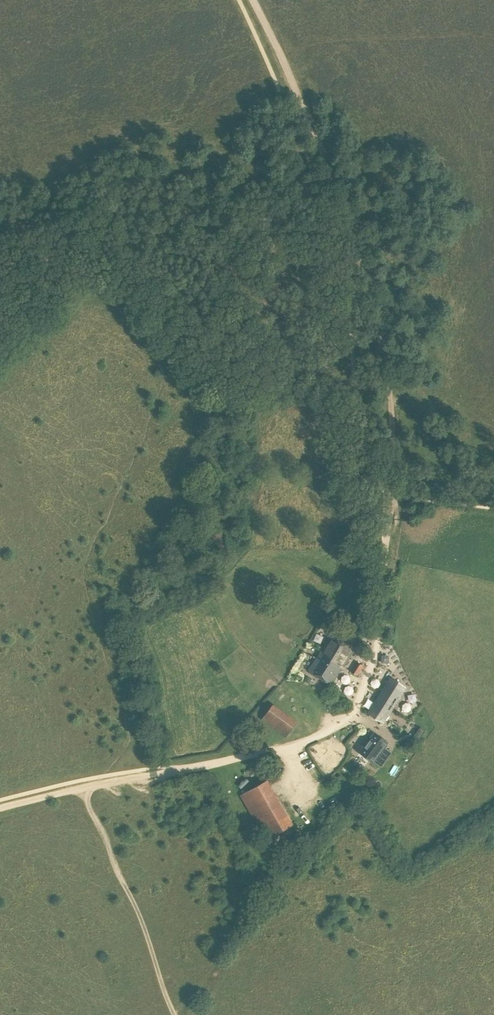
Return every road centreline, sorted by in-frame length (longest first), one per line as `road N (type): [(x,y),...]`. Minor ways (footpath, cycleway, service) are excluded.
road 1 (track): [(351,238),(387,367),(389,519)]
road 2 (track): [(80,789),(175,1014)]
road 3 (track): [(389,519),(378,636),(355,710),(315,737)]
road 4 (track): [(315,737),(277,753),(141,776)]
road 5 (track): [(254,0),(322,149)]

